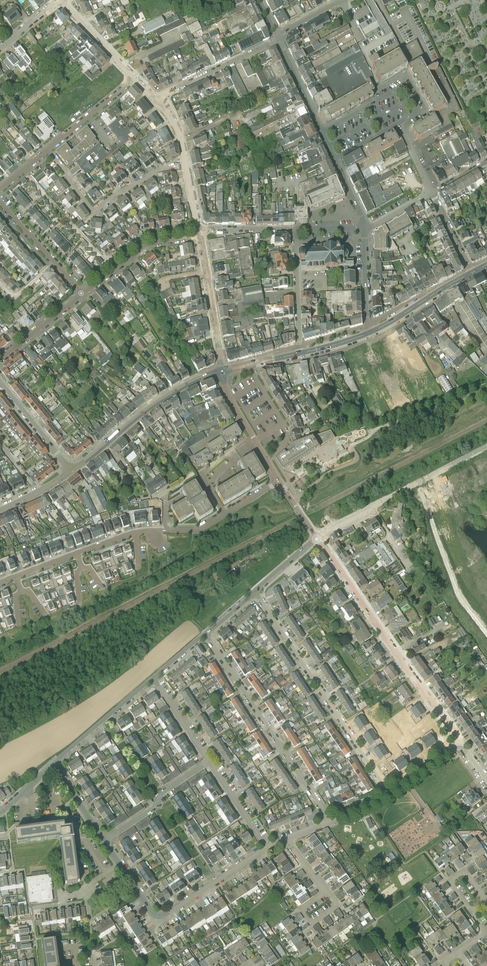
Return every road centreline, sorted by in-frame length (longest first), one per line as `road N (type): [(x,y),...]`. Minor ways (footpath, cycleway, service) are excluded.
road 1 (residential): [(0,583),(126,536),(199,530),(280,481)]
road 2 (residential): [(461,743),(316,536)]
road 3 (residential): [(389,794),(255,591)]
road 4 (residential): [(330,821),(205,634)]
road 5 (residential): [(277,37),(364,228)]
road 6 (unclassified): [(486,446),(316,536)]
road 7 (tertiary): [(71,471),(148,409),(222,371)]
road 8 (residential): [(186,165),(156,171),(95,210),(47,150)]
road 9 (residential): [(222,371),(200,235)]
road 10 (residential): [(158,102),(277,37)]
road 11 (residential): [(83,294),(145,245),(200,235)]
road 12 (residential): [(53,764),(153,678)]
road 13 (residential): [(105,841),(209,762)]
road 14 (residential): [(156,916),(266,847)]
road 15 (residential): [(280,481),(222,371)]
road 16 (residential): [(83,294),(0,203)]
road 17 (residential): [(300,353),(295,230)]

